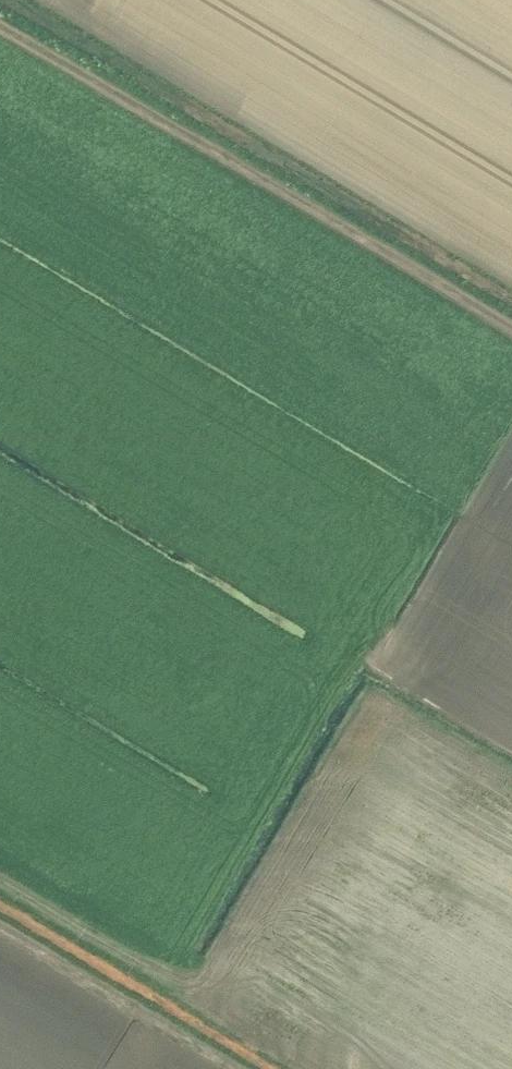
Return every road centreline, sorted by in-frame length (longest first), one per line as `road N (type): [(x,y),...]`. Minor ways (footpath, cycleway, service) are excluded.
road 1 (track): [(235,1068),(0,928)]

